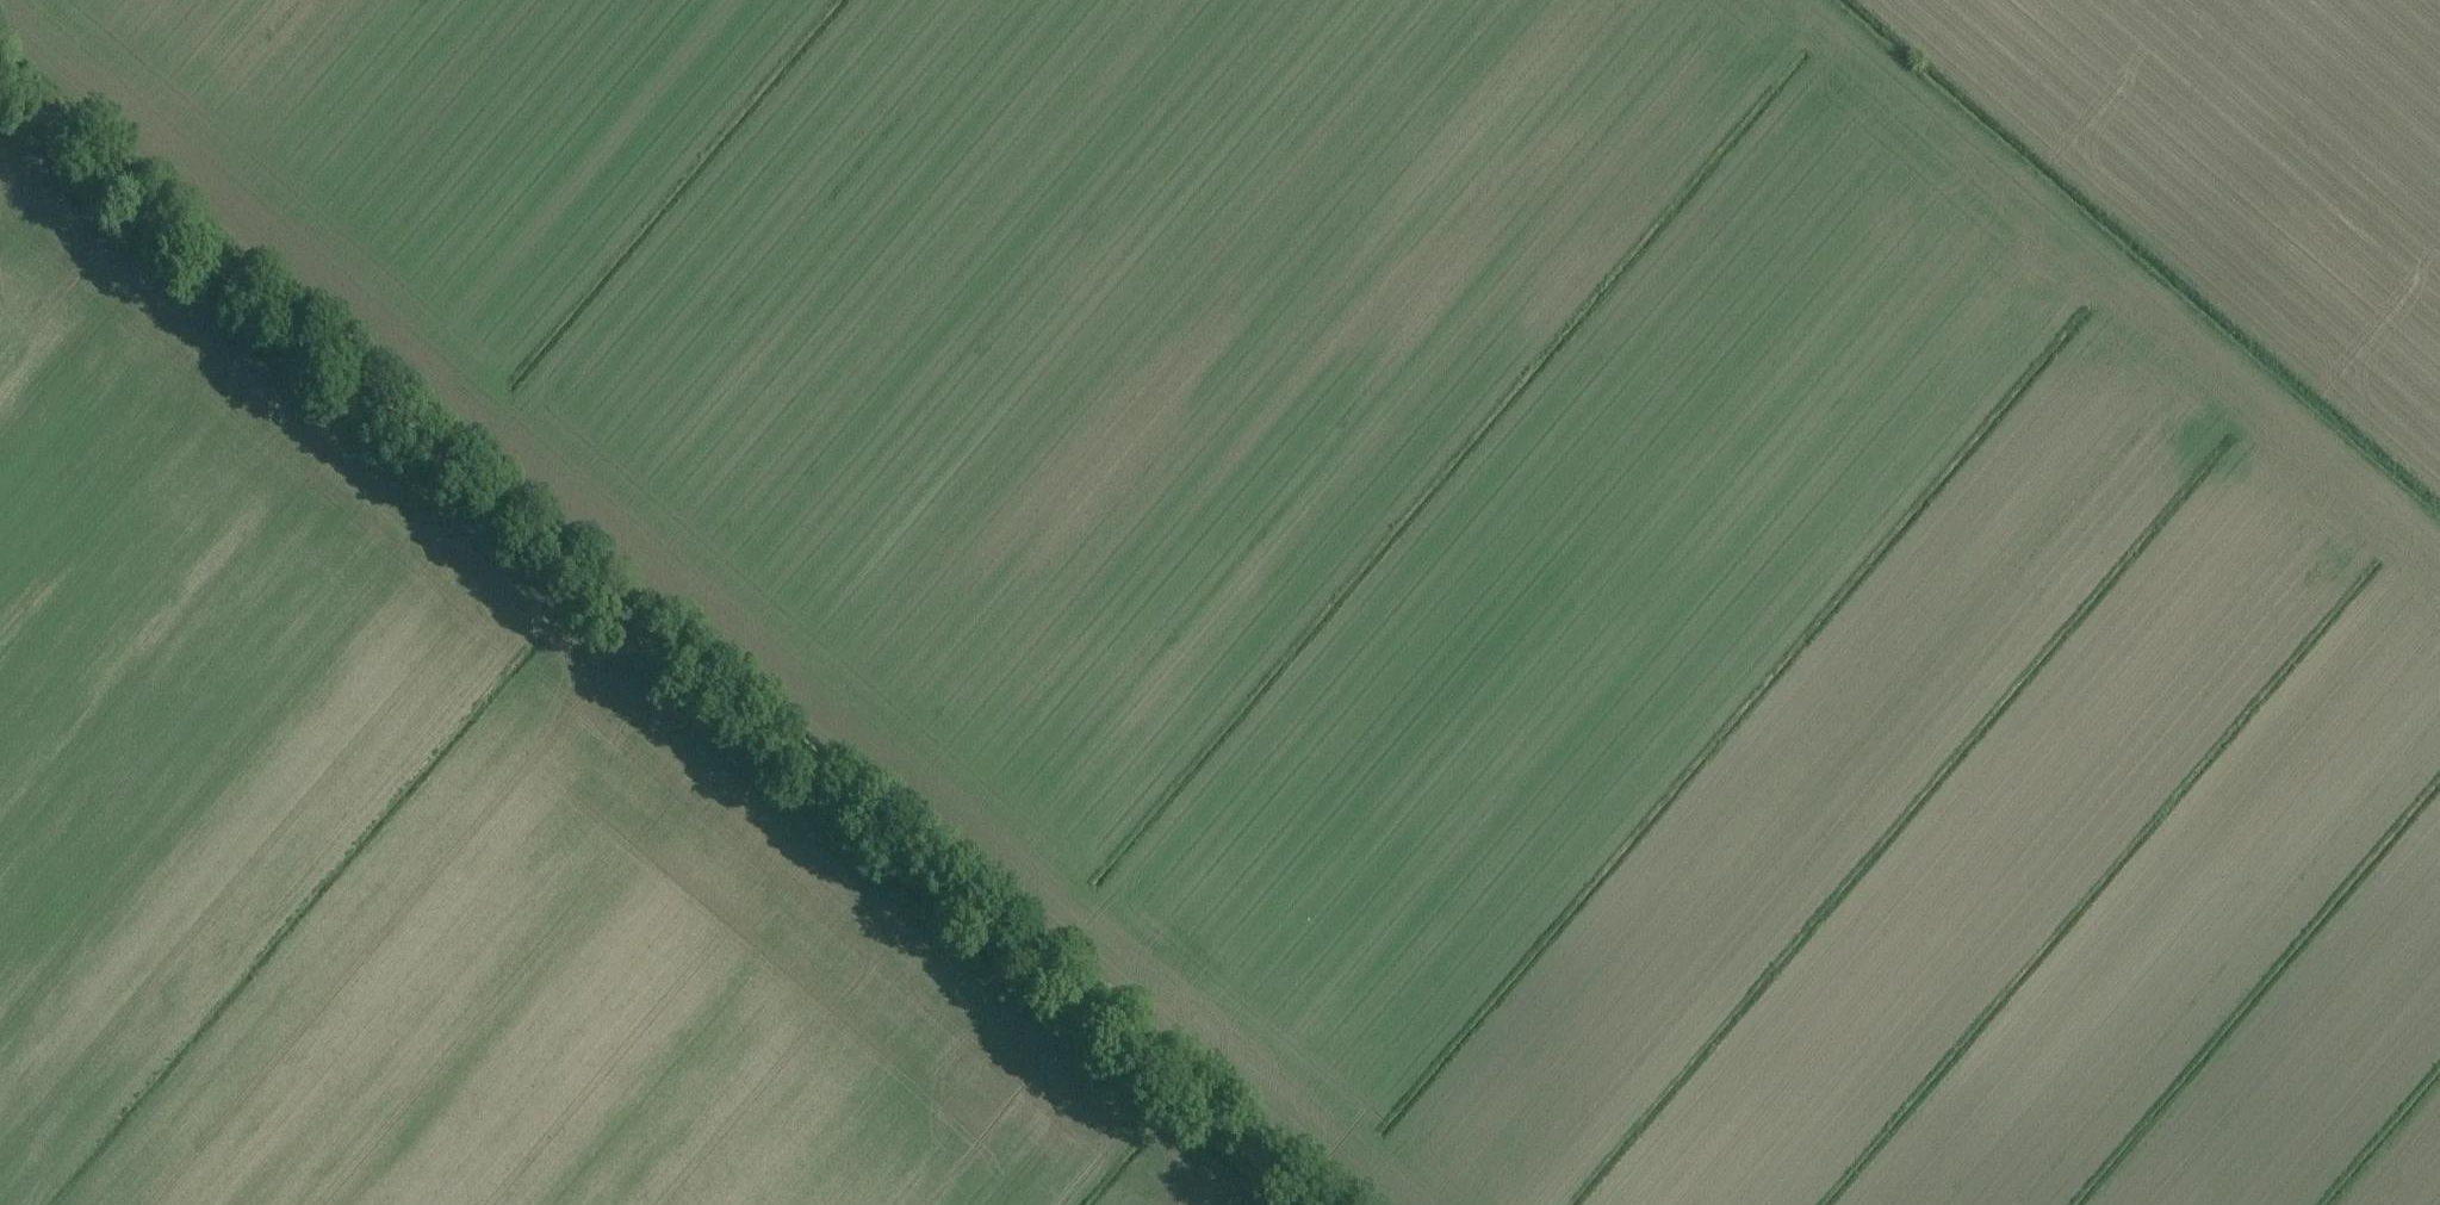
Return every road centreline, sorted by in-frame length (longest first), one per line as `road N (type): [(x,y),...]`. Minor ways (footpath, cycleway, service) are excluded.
road 1 (track): [(0,77),(1313,1204)]

